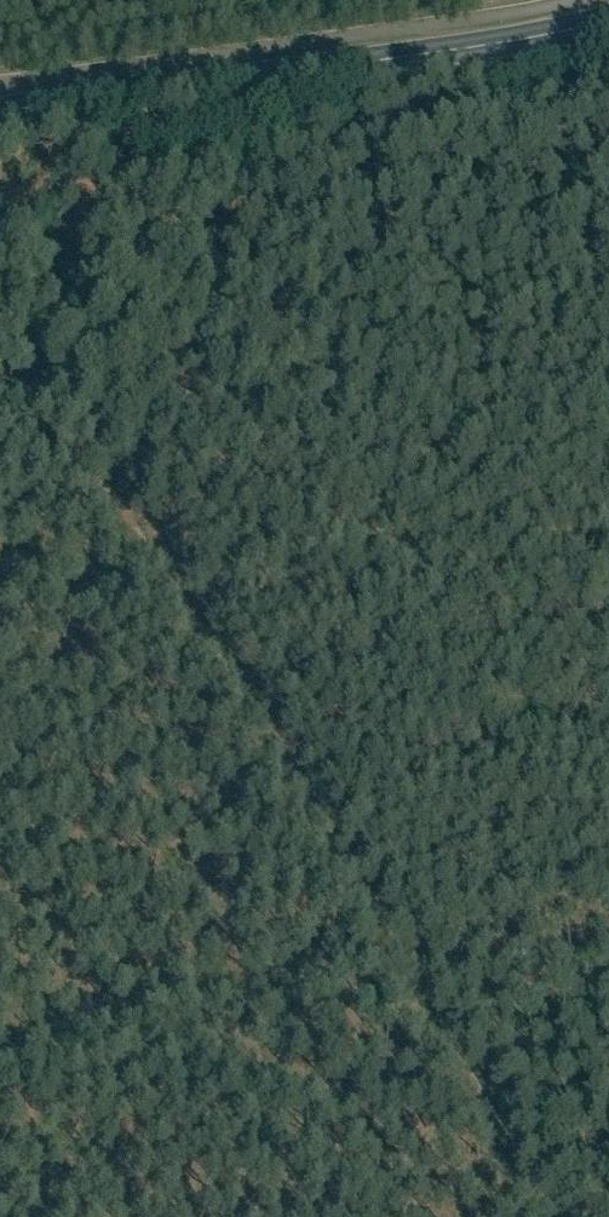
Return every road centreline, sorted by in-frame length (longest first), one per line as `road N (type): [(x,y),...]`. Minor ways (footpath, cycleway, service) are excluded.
road 1 (track): [(553,1216),(143,552)]
road 2 (tertiary): [(608,17),(511,41),(0,107)]
road 3 (track): [(0,1053),(400,968)]
road 4 (track): [(0,291),(143,552)]

